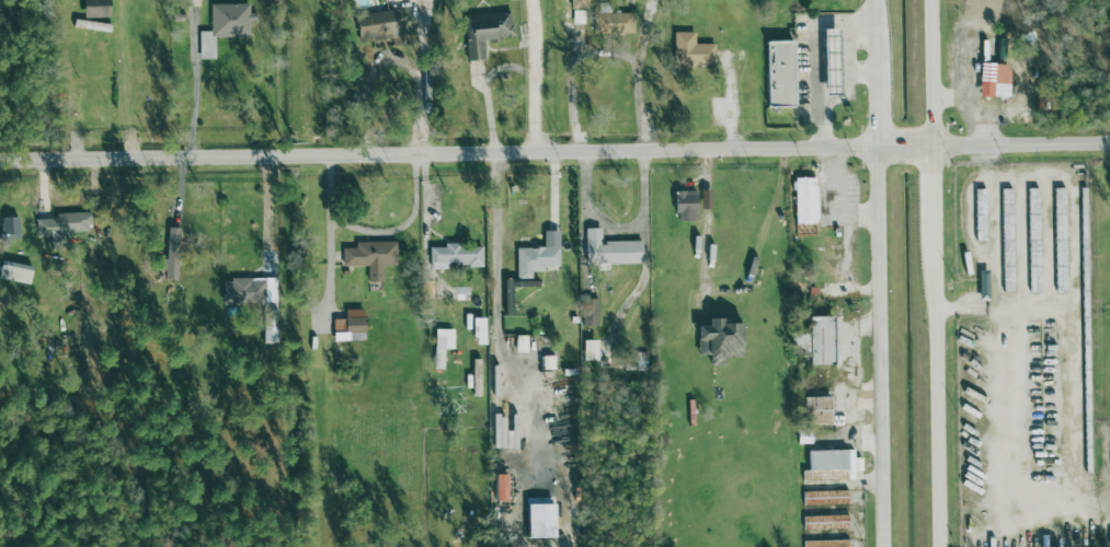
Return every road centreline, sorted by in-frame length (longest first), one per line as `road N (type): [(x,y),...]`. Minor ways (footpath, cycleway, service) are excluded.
road 1 (residential): [(0,160),(1109,142)]
road 2 (secondary): [(876,147),(882,546)]
road 3 (secondary): [(938,546),(932,240)]
road 4 (secondary): [(931,146),(930,0)]

